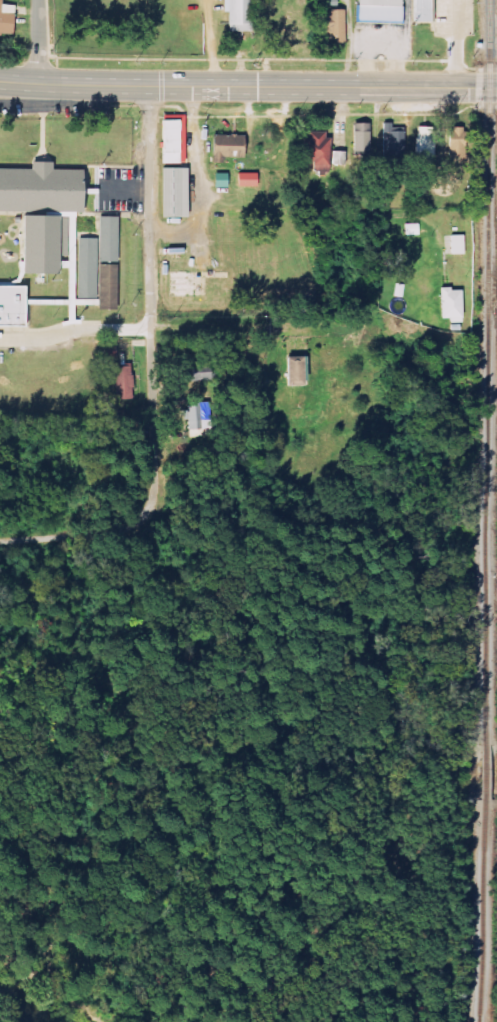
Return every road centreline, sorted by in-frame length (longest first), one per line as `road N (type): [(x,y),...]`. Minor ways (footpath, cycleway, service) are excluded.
road 1 (primary): [(0,82),(496,89)]
road 2 (residential): [(154,545),(149,86)]
road 3 (residential): [(0,545),(154,545)]

